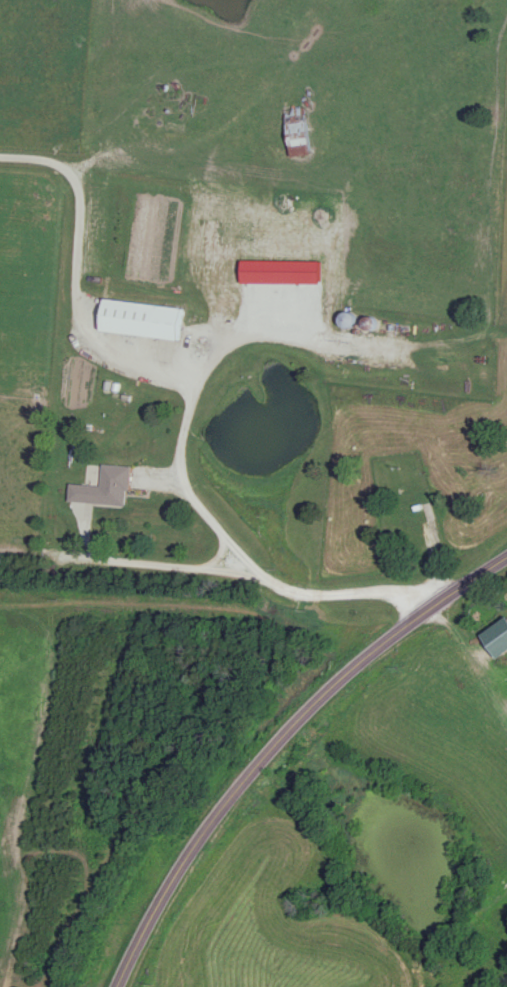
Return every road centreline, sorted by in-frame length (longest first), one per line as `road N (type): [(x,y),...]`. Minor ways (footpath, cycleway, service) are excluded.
road 1 (secondary): [(123,986),(183,871),(244,791),(397,632),(506,558)]
road 2 (residential): [(0,579),(256,576),(293,591),(435,603)]

